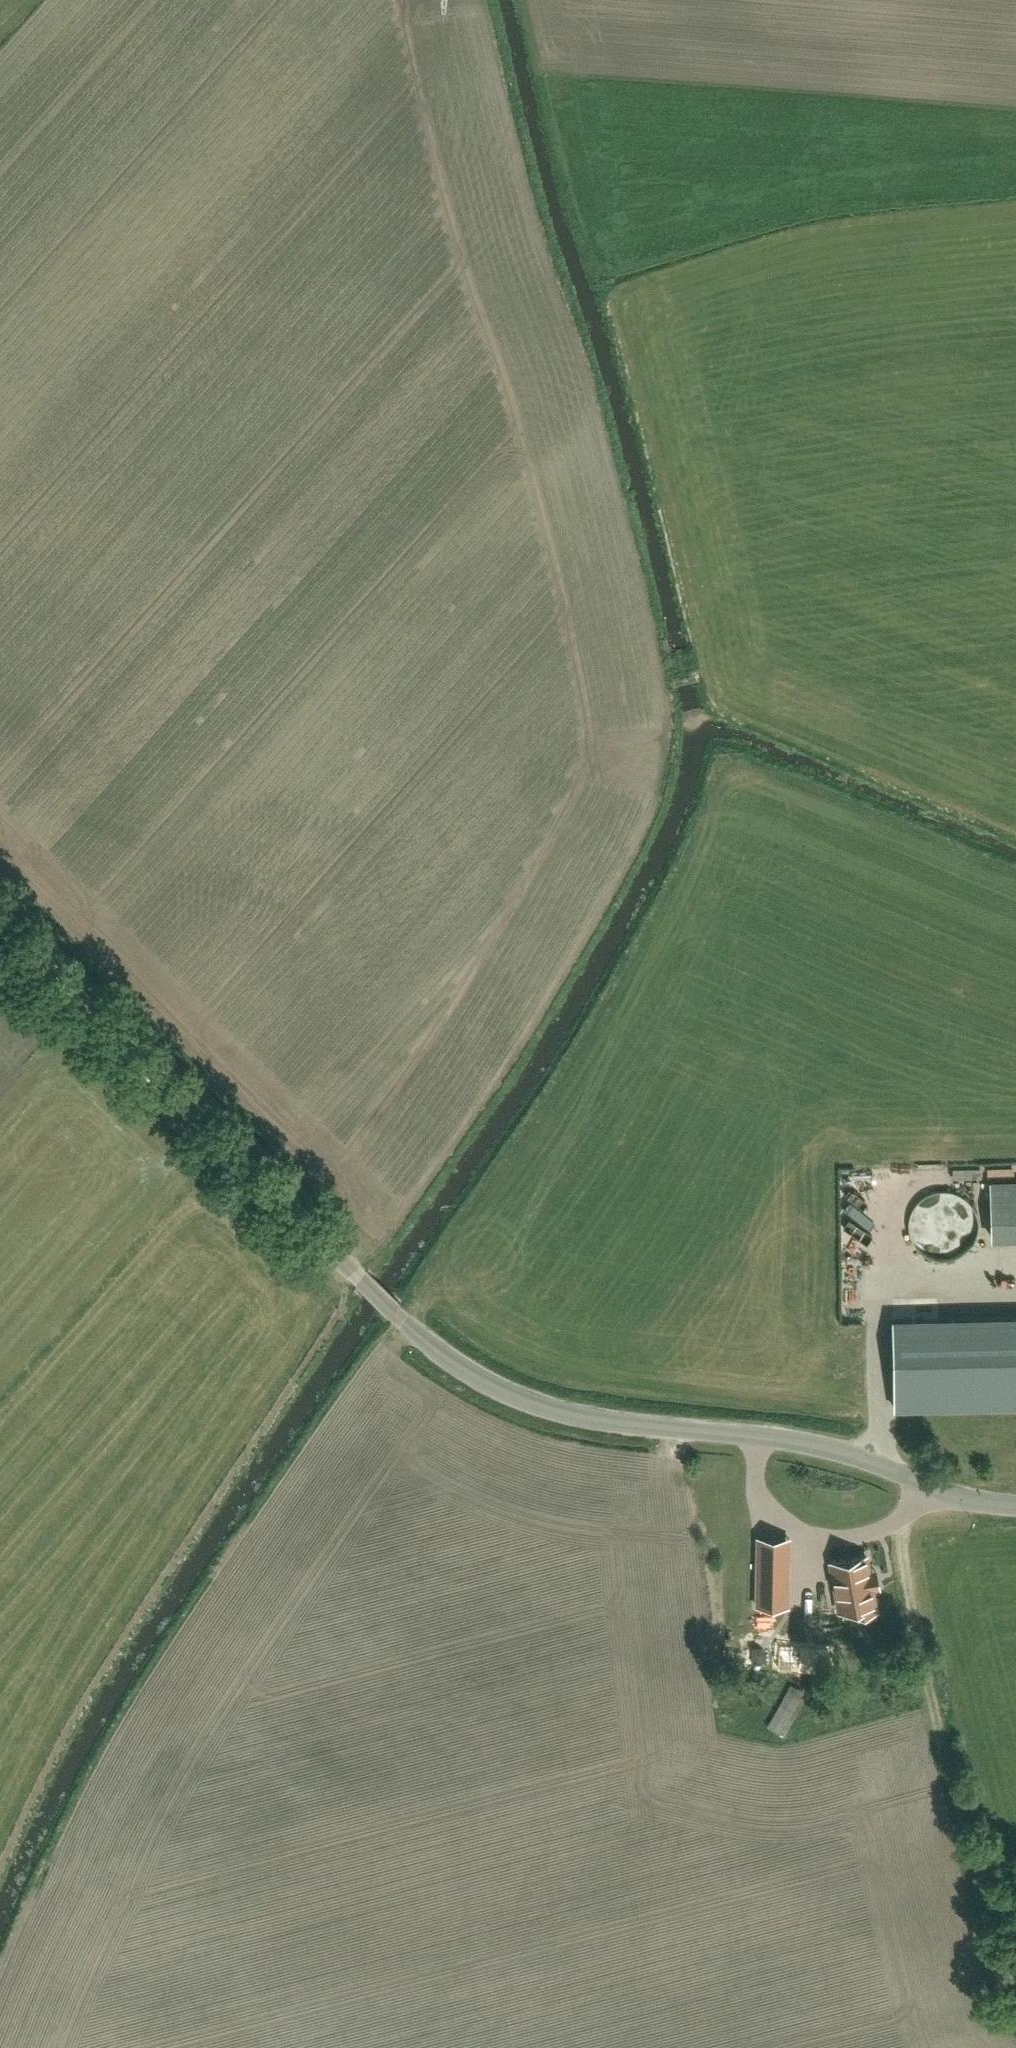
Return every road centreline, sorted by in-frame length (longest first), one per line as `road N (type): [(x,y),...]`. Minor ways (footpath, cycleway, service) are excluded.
road 1 (unclassified): [(1015,1508),(956,1498),(833,1450),(593,1418),(490,1387),(438,1353),(0,914)]

